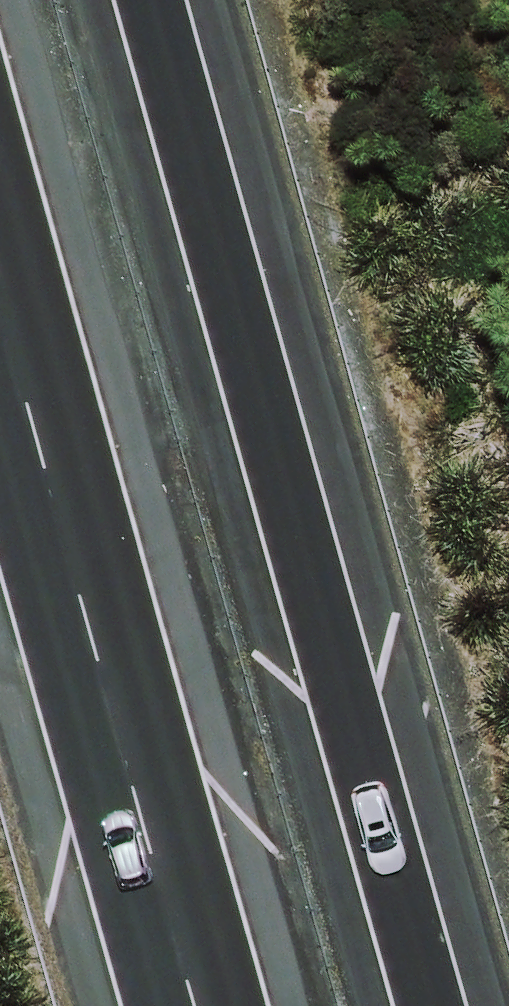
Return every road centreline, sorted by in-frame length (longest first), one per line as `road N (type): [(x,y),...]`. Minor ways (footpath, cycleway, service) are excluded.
road 1 (motorway): [(183,0),(466,1005)]
road 2 (motorway): [(205,1005),(0,266)]

